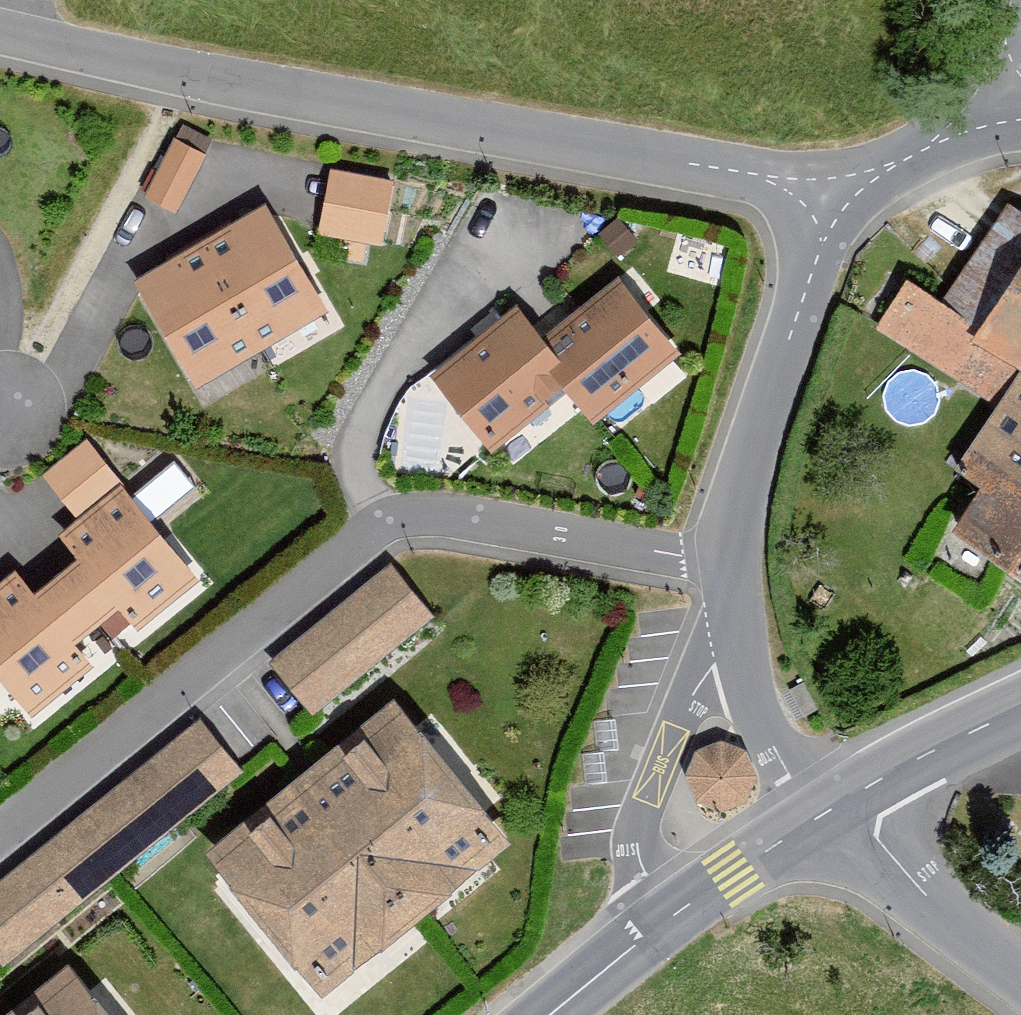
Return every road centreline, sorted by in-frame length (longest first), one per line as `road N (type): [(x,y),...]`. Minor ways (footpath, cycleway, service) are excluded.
road 1 (residential): [(826,205),(0,39)]
road 2 (residential): [(0,833),(341,556),(403,528),(453,521),(723,568)]
road 3 (residential): [(723,568),(826,205)]
road 4 (secondary): [(551,1014),(662,923),(815,818)]
road 5 (residential): [(815,818),(750,686),(723,568)]
road 6 (residential): [(1020,976),(959,931),(884,852),(815,818)]
road 7 (secondary): [(815,818),(1020,715)]
road 8 (residential): [(826,205),(1020,111)]

